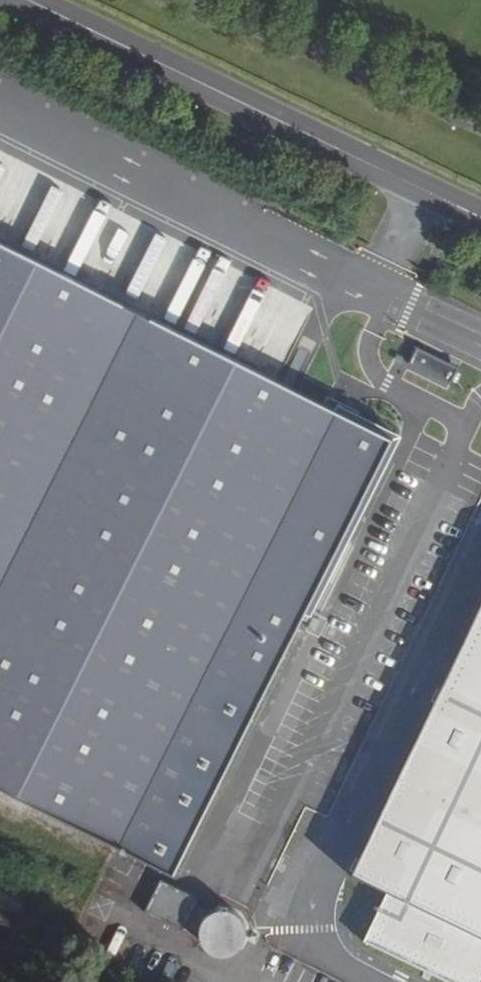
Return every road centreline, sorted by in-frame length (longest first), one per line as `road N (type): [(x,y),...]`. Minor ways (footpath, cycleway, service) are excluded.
road 1 (tertiary): [(480,219),(25,0)]

